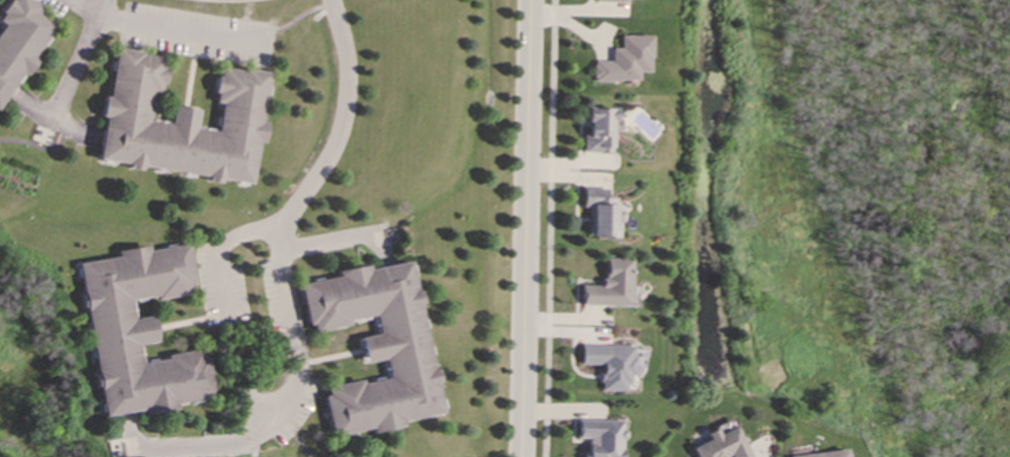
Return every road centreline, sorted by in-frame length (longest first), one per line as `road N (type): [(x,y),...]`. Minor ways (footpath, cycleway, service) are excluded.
road 1 (residential): [(521,456),(530,0)]

